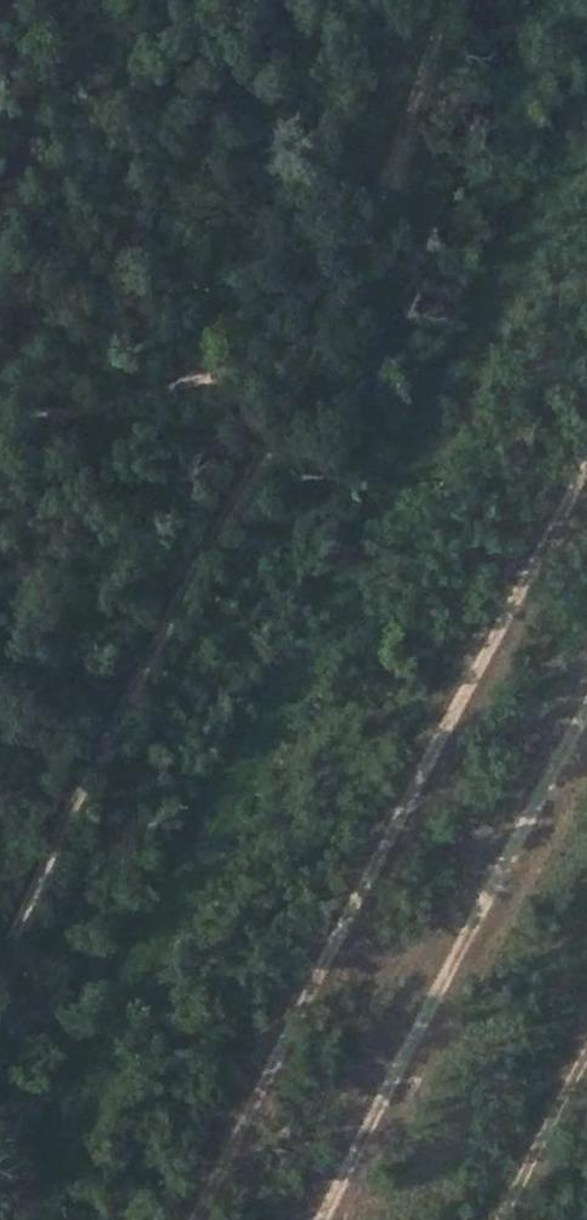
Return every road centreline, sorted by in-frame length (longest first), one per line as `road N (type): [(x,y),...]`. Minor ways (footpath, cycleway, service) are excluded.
road 1 (track): [(192,1219),(338,919),(586,458)]
road 2 (track): [(306,347),(261,455),(0,941)]
road 3 (track): [(586,704),(320,1219)]
road 4 (track): [(452,0),(402,138),(306,347)]
road 5 (track): [(503,1219),(586,1062)]

